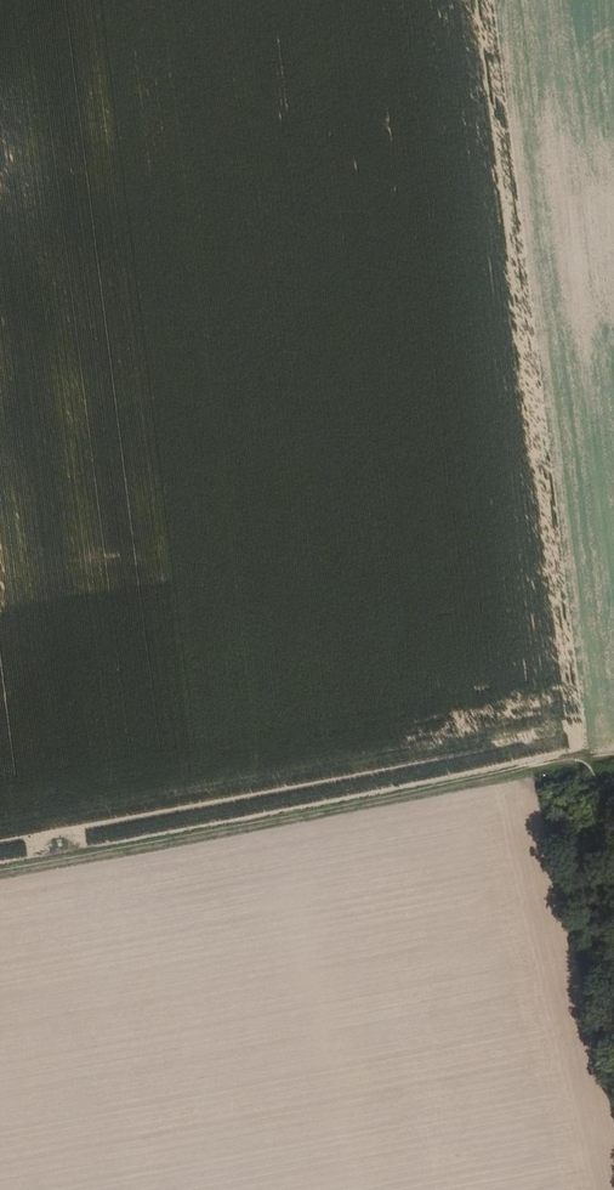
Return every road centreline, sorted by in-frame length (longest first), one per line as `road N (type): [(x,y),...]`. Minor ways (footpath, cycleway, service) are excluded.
road 1 (track): [(613,758),(0,870)]

